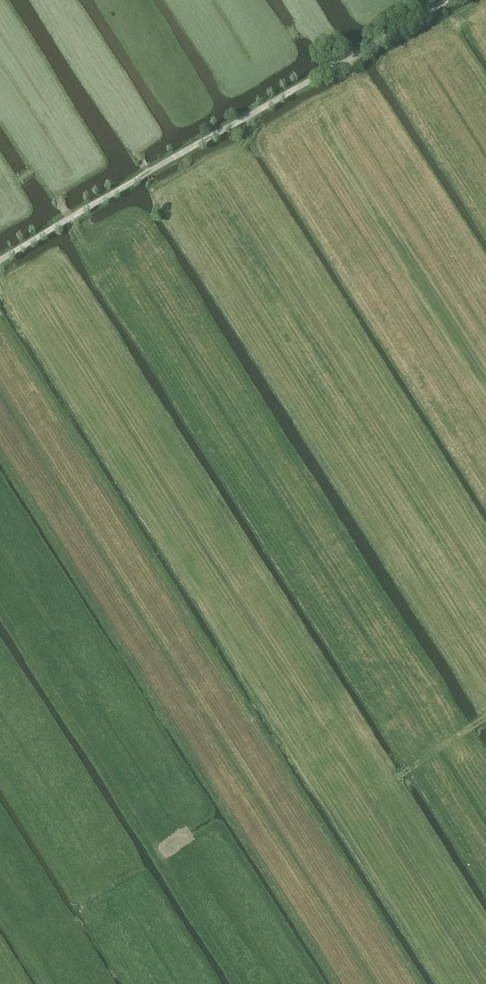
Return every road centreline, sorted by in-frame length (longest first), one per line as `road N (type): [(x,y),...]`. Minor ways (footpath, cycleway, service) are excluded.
road 1 (track): [(0,260),(448,0)]

